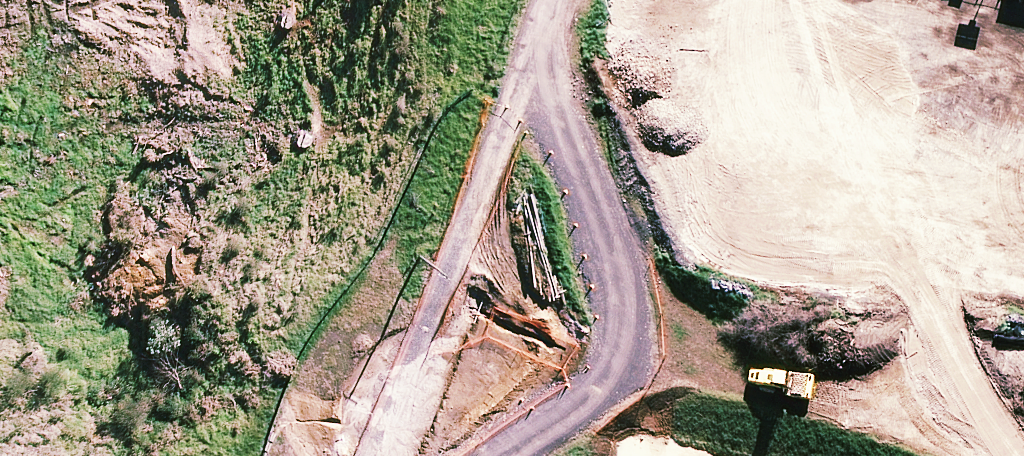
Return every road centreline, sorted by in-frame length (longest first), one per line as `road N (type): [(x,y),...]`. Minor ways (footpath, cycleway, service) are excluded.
road 1 (motorway): [(1023,189),(721,175),(0,106)]
road 2 (motorway): [(321,0),(1023,37)]
road 3 (residential): [(574,455),(441,424)]

